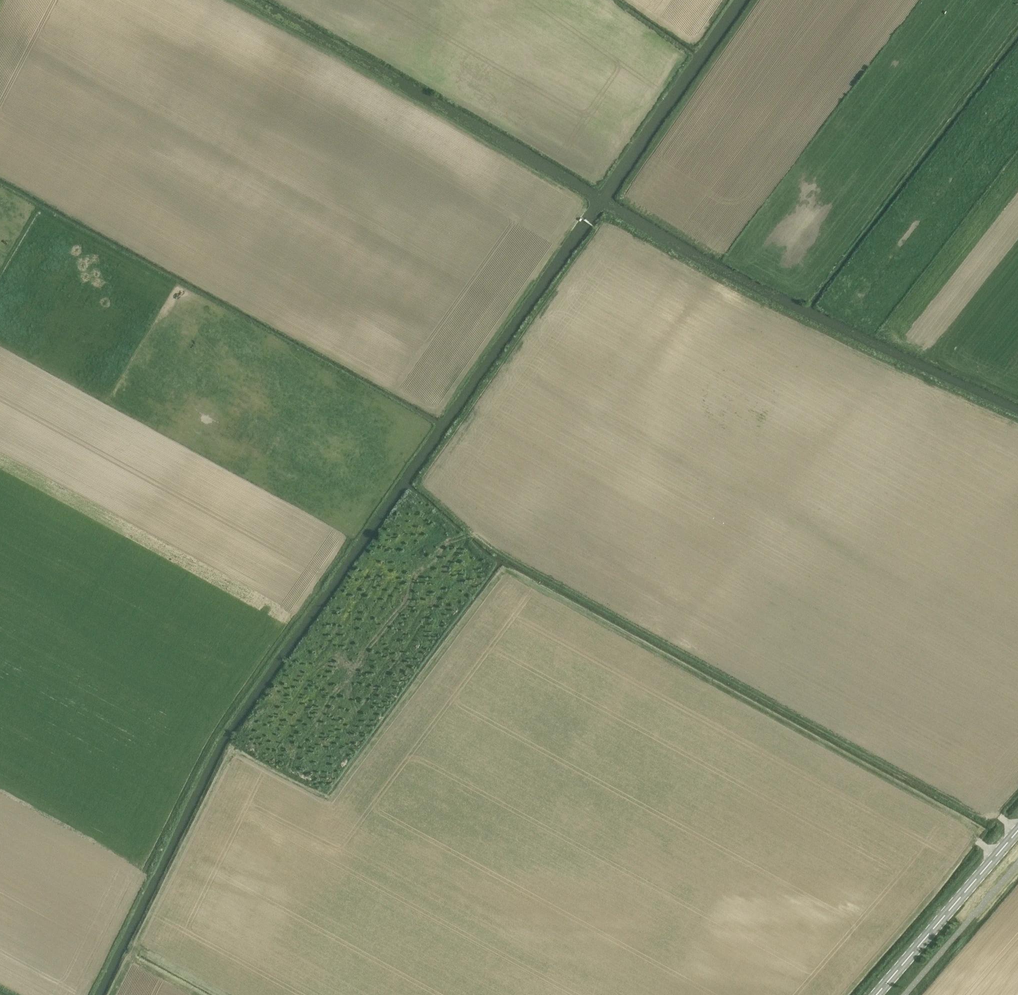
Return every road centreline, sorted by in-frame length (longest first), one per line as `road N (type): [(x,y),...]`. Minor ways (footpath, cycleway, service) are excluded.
road 1 (tertiary): [(876,994),(1017,825)]

